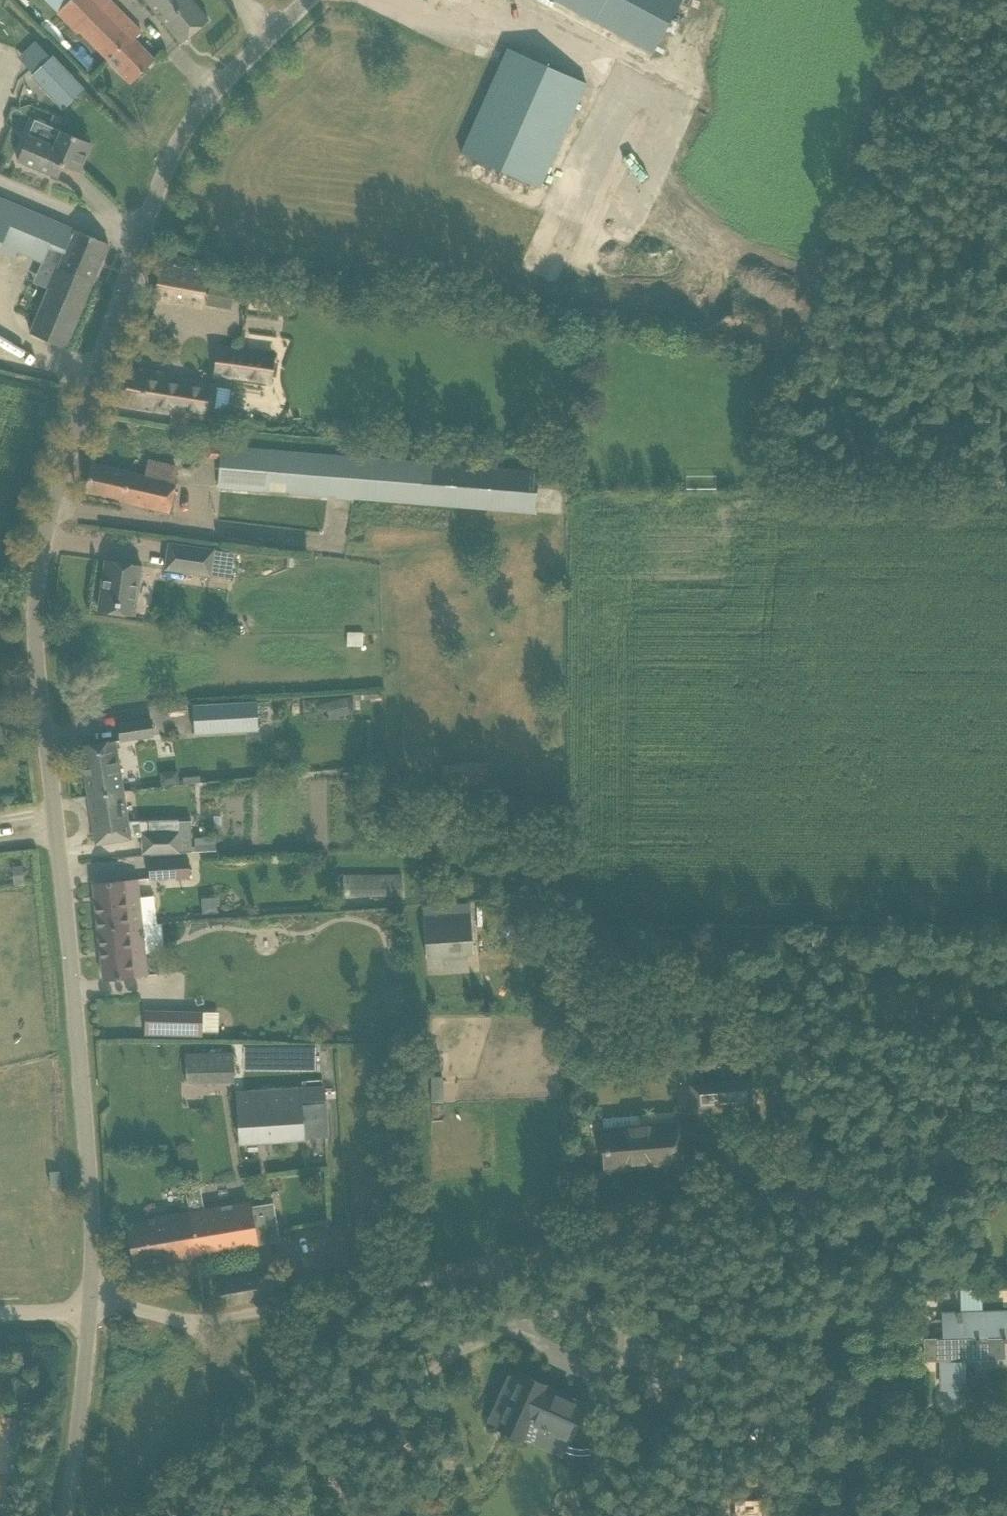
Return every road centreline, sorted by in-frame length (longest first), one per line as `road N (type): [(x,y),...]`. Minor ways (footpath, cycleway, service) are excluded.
road 1 (unclassified): [(89,1310),(85,1079),(29,594),(43,518),(174,127),(294,0)]
road 2 (unclassified): [(89,1310),(119,1305),(186,1323),(356,1295),(809,1194),(1006,1137)]
road 3 (track): [(186,1323),(303,1443),(345,1515)]
road 4 (unclassified): [(65,1515),(89,1310)]
road 5 (track): [(845,1515),(841,1422),(823,1379)]

